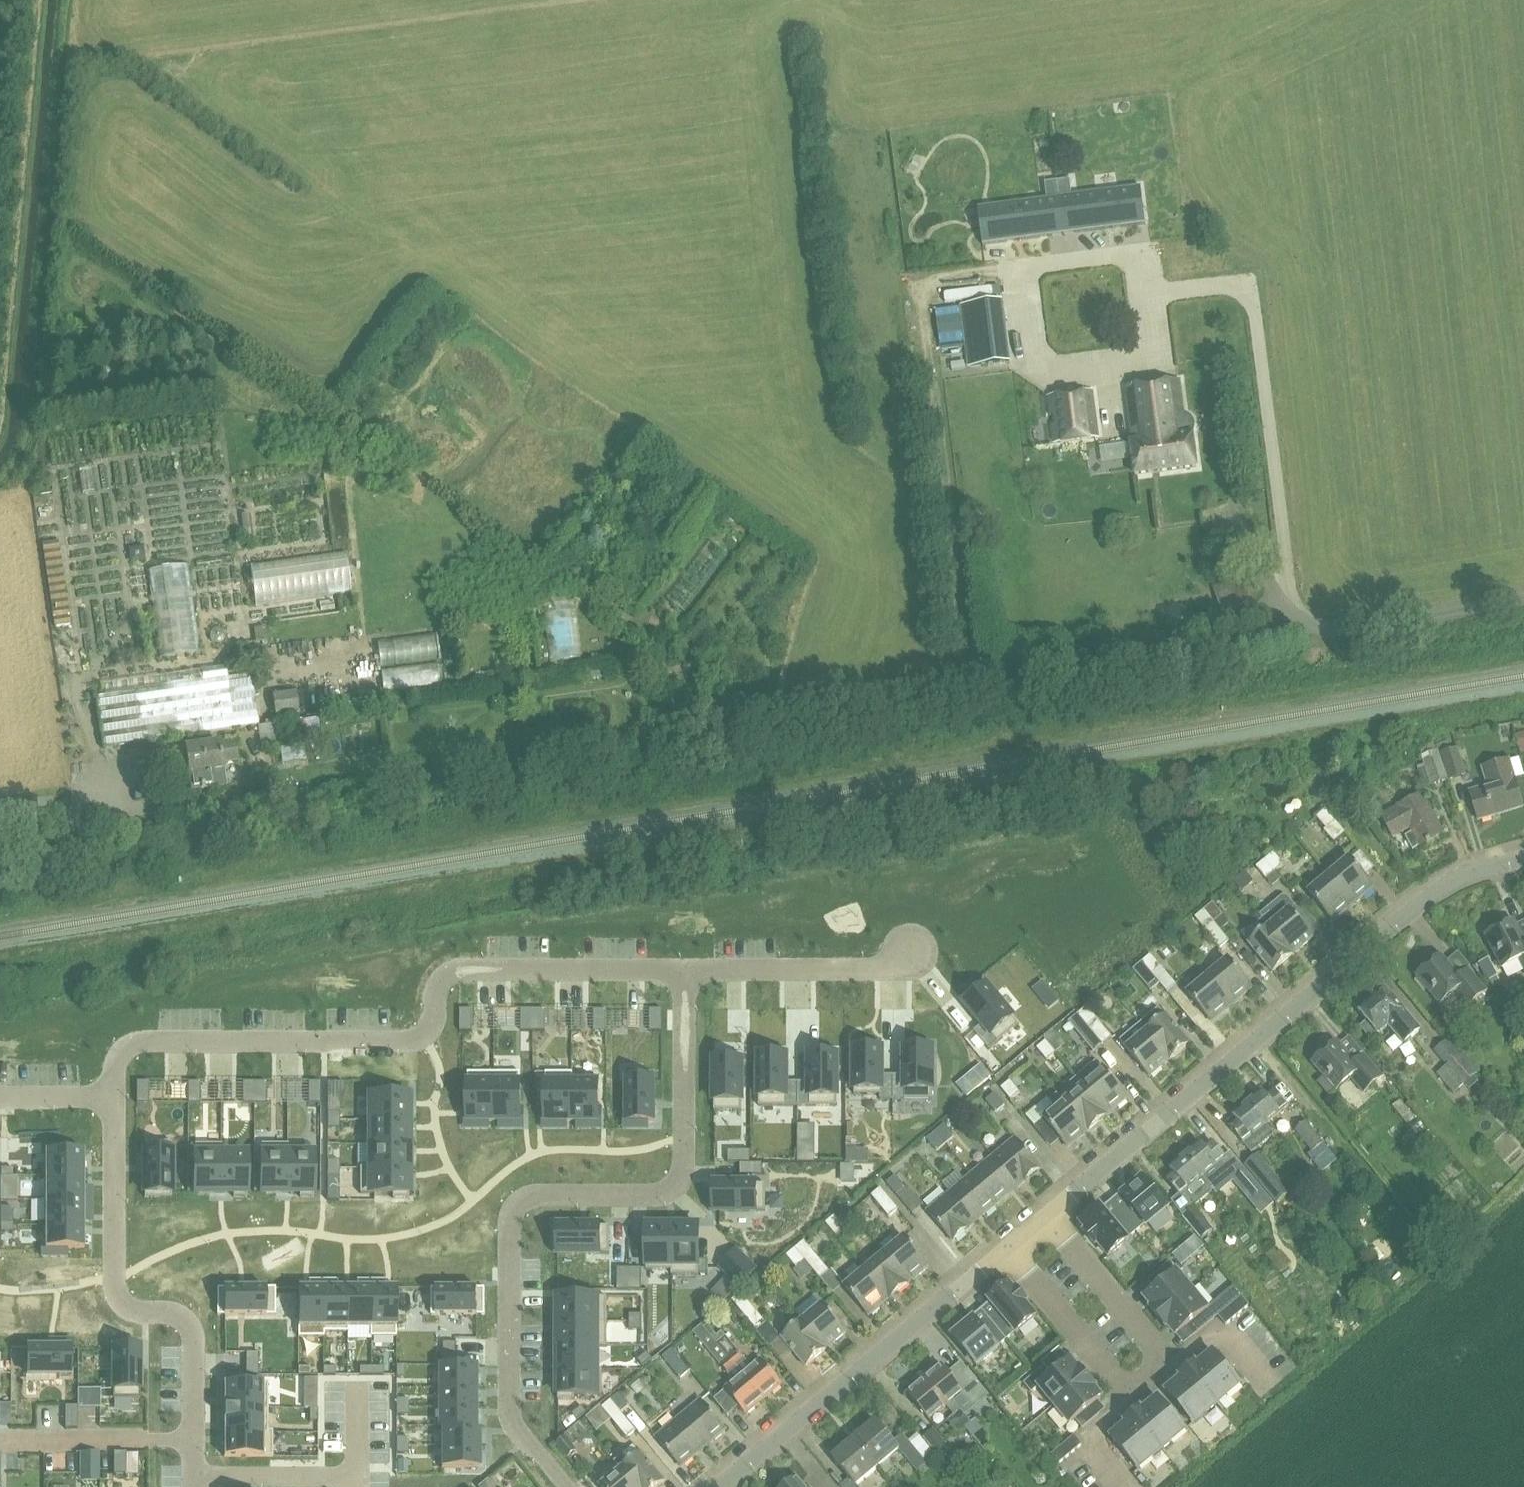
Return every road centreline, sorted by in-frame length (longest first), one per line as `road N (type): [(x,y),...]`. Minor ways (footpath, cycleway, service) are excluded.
road 1 (residential): [(682,973),(681,1184),(658,1195),(529,1197),(512,1222),(511,1407),(516,1427),(568,1486)]
road 2 (residential): [(114,1099),(117,1058),(143,1040),(410,1040),(431,1032),(437,987),(461,972),(682,973)]
road 3 (unclassified): [(1523,858),(1476,870),(1431,895),(1048,1217)]
road 4 (residential): [(1013,1245),(1117,1383),(1135,1388),(1162,1362),(1158,1349),(1048,1217)]
road 5 (residential): [(193,1439),(192,1333),(170,1312),(127,1309),(117,1293),(114,1099)]
road 6 (unclassified): [(1013,1245),(719,1486)]
road 7 (track): [(1256,1042),(1421,1246)]
road 8 (residential): [(682,973),(881,969),(910,946)]
road 9 (residential): [(193,1439),(0,1439)]
road 10 (residential): [(0,822),(120,802)]

